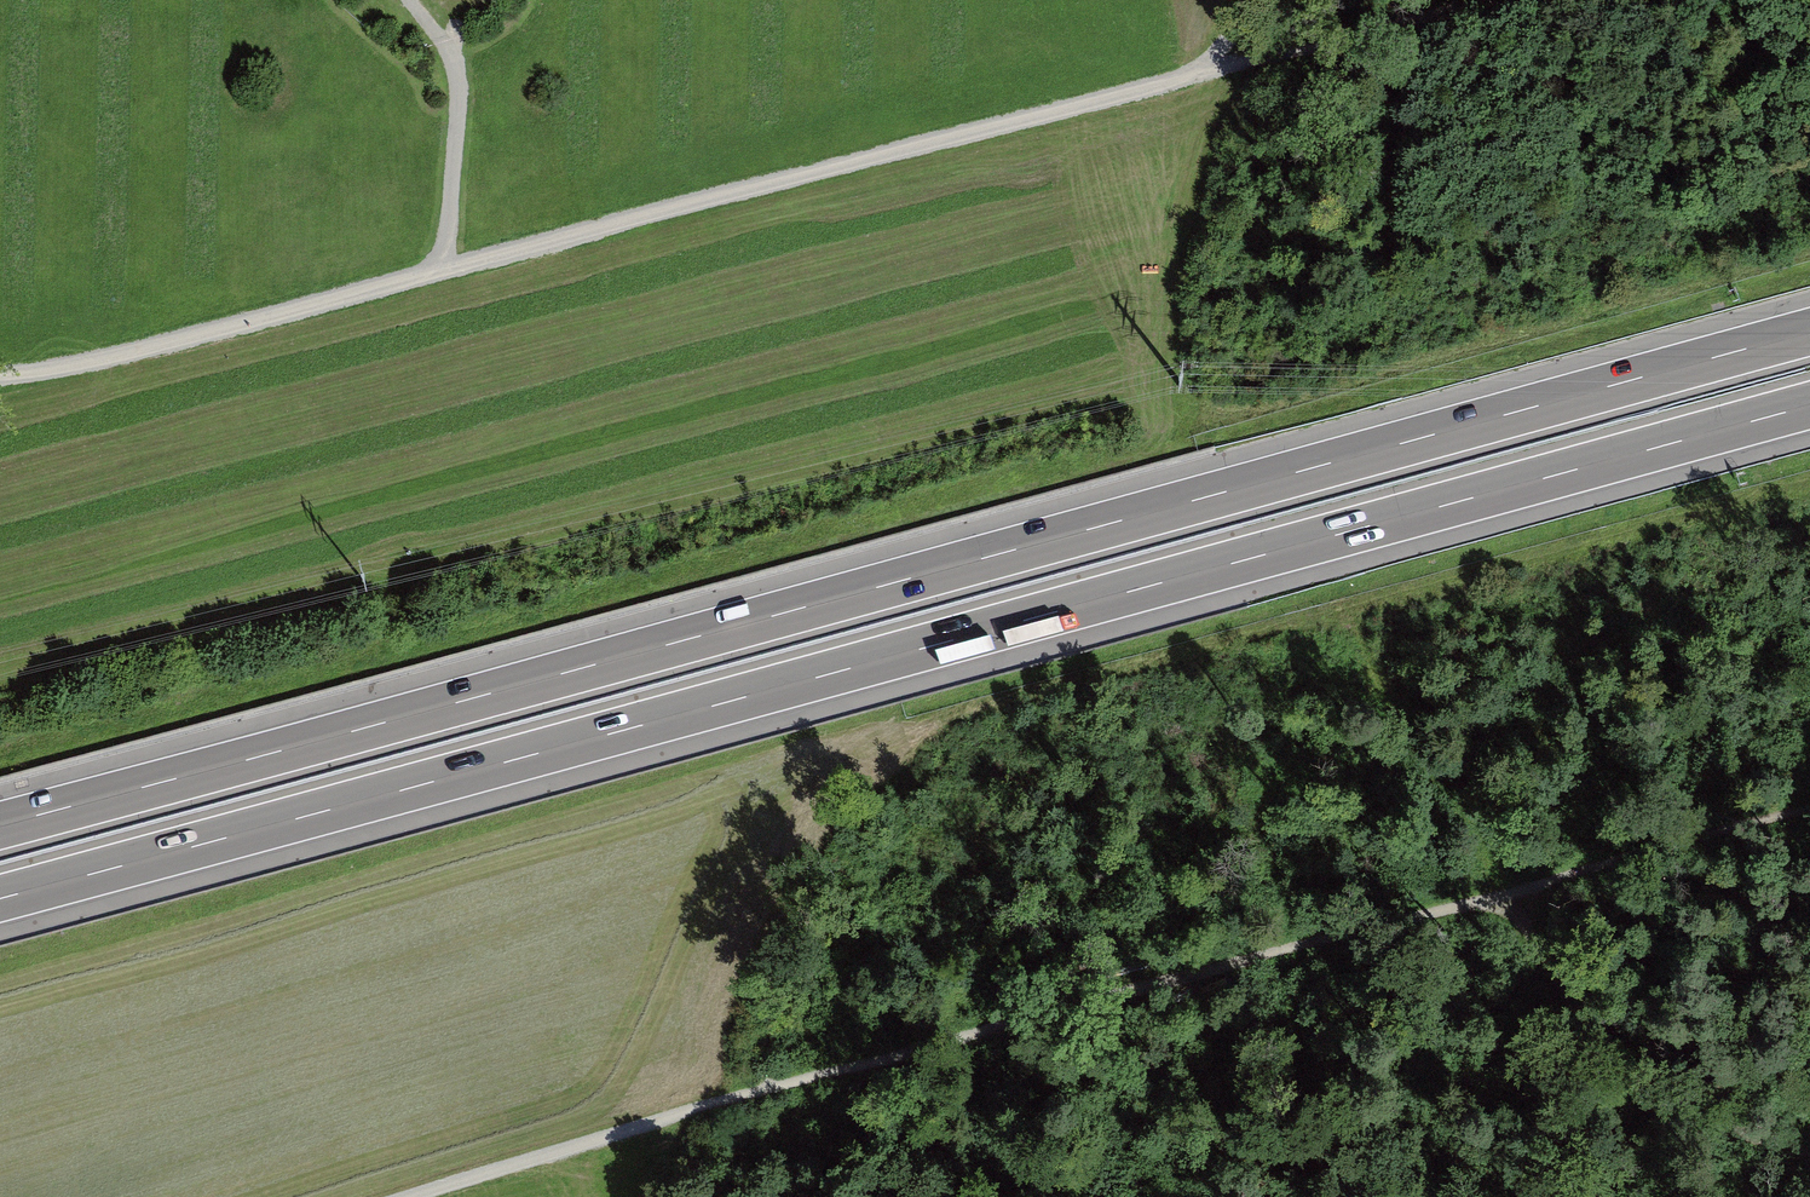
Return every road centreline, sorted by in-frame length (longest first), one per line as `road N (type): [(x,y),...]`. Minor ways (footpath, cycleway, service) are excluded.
road 1 (motorway): [(1809,331),(0,825)]
road 2 (motorway): [(0,899),(1809,406)]
road 3 (track): [(1481,0),(65,368),(0,375)]
road 4 (track): [(417,1196),(1809,815)]
road 5 (track): [(1511,897),(1552,980),(1642,1049),(1809,1150)]
road 6 (track): [(444,271),(455,72),(409,0)]

